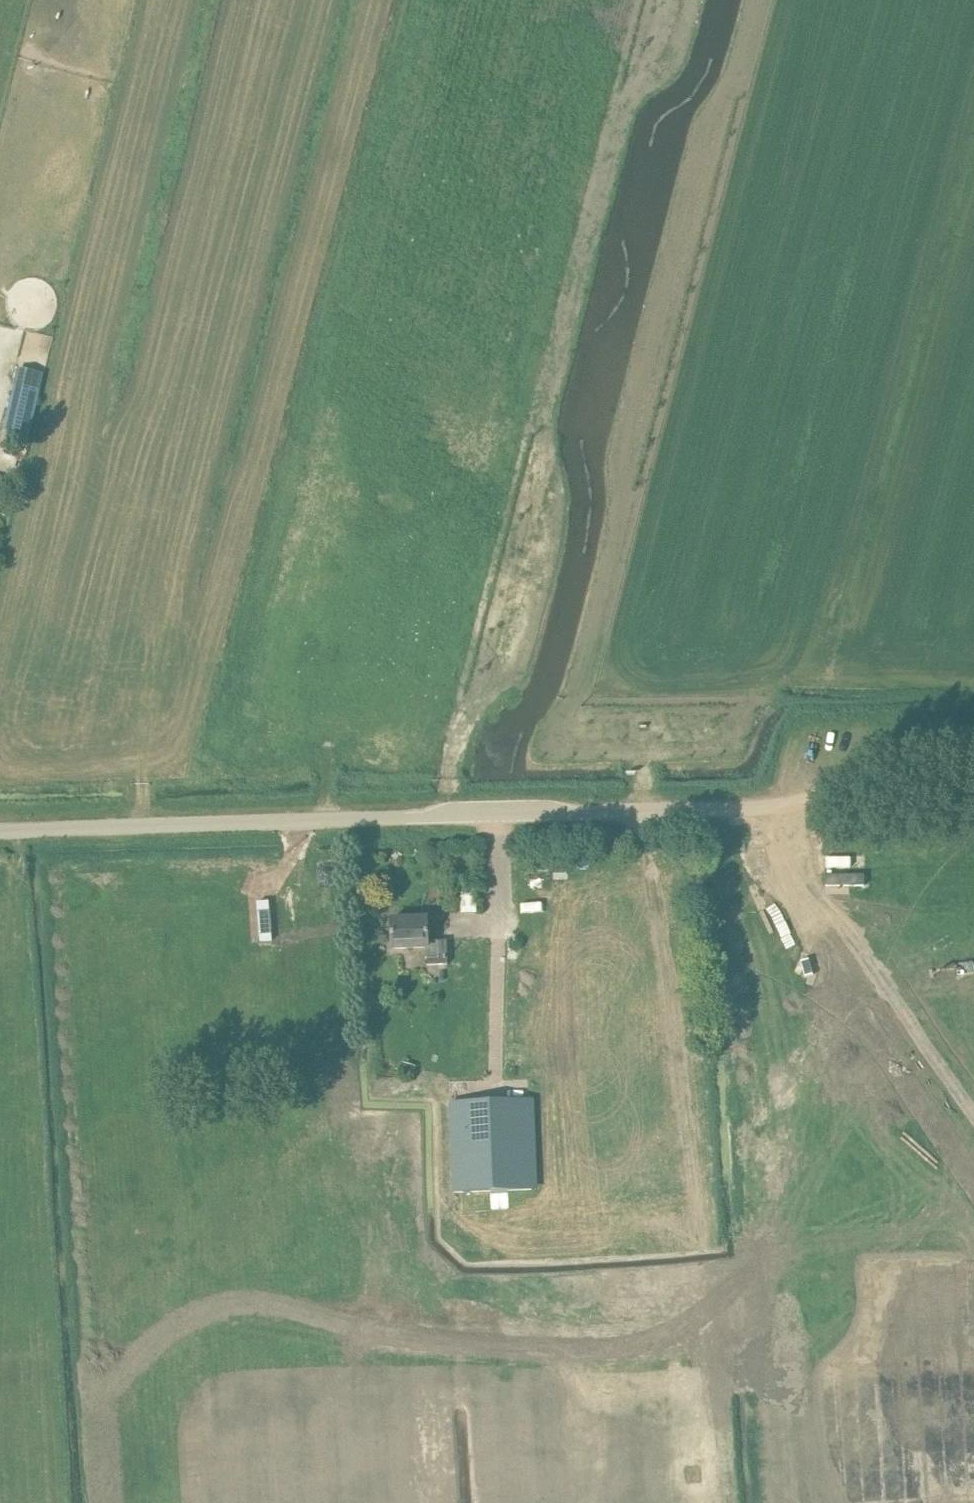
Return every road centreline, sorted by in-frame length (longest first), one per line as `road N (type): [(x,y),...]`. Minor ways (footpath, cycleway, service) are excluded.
road 1 (unclassified): [(973,726),(933,730),(833,792),(706,809),(0,823)]

